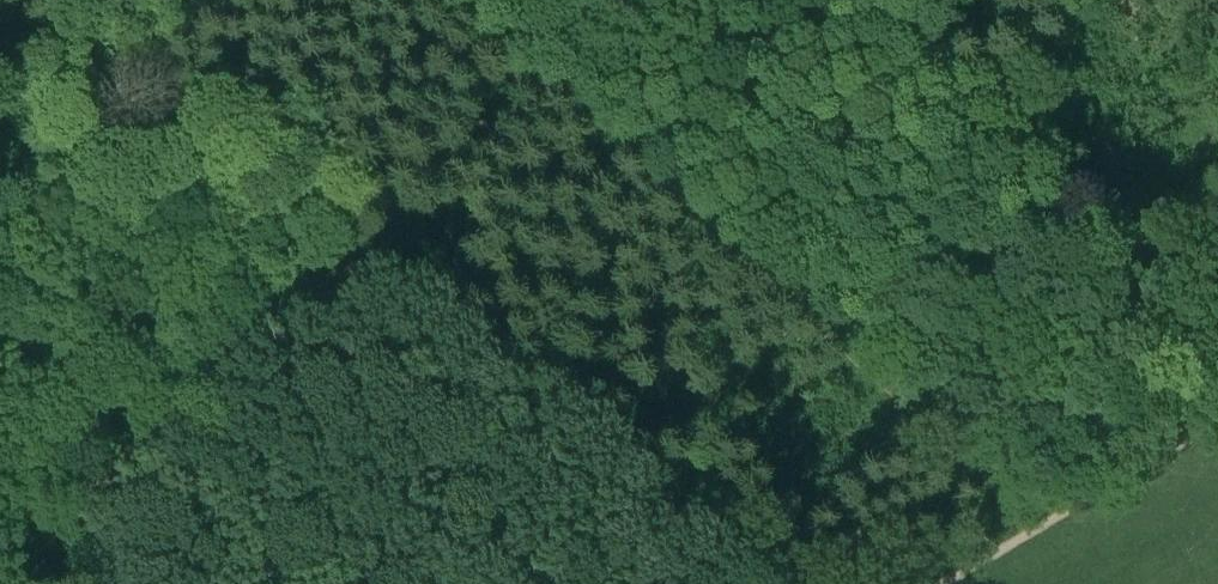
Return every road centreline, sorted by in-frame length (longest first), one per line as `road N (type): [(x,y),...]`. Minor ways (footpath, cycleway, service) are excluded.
road 1 (track): [(776,583),(343,261),(41,583)]
road 2 (track): [(485,23),(614,128),(1030,530)]
road 3 (track): [(1217,425),(932,583)]
road 4 (track): [(504,0),(402,139),(343,261)]

